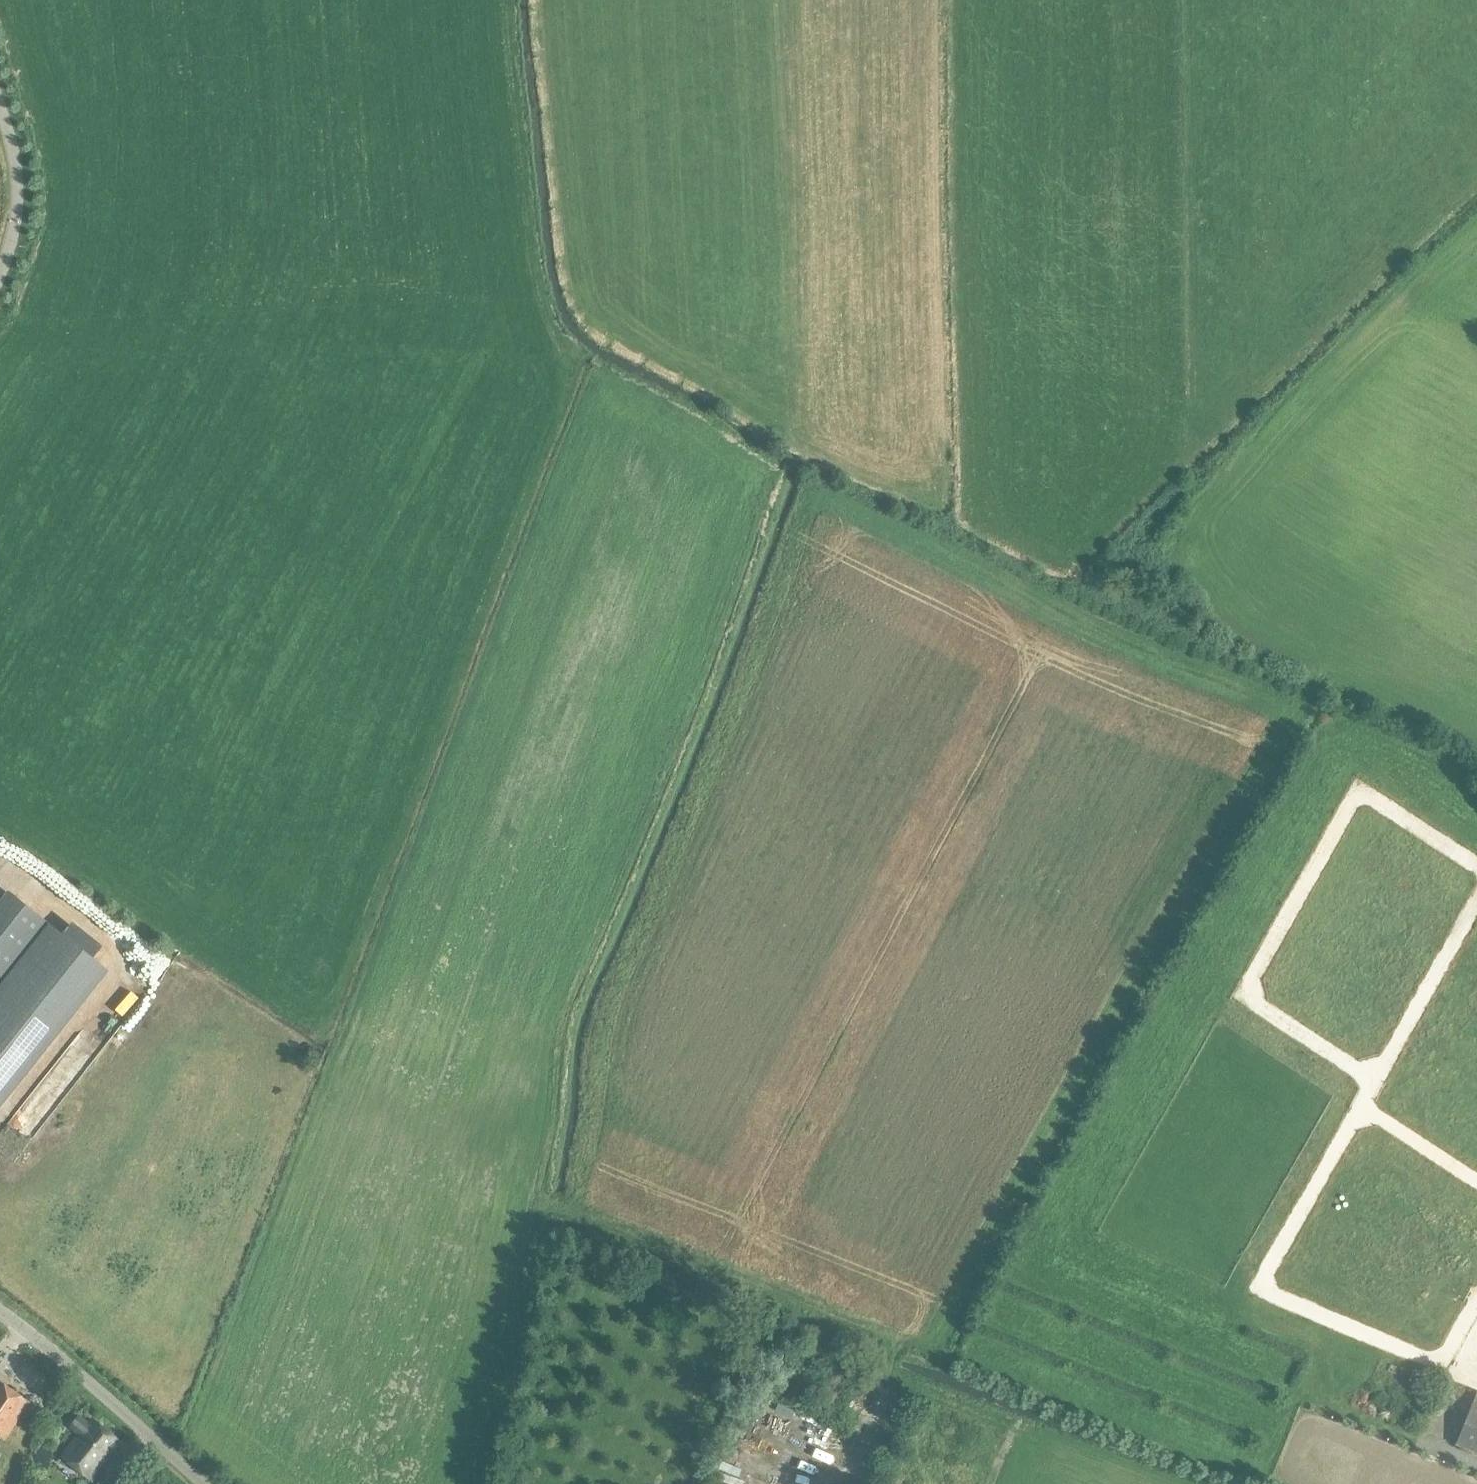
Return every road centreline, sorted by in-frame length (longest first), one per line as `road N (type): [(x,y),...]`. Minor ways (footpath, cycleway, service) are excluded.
road 1 (unclassified): [(205,1483),(0,1312)]
road 2 (unclassified): [(0,274),(19,180),(0,102)]

